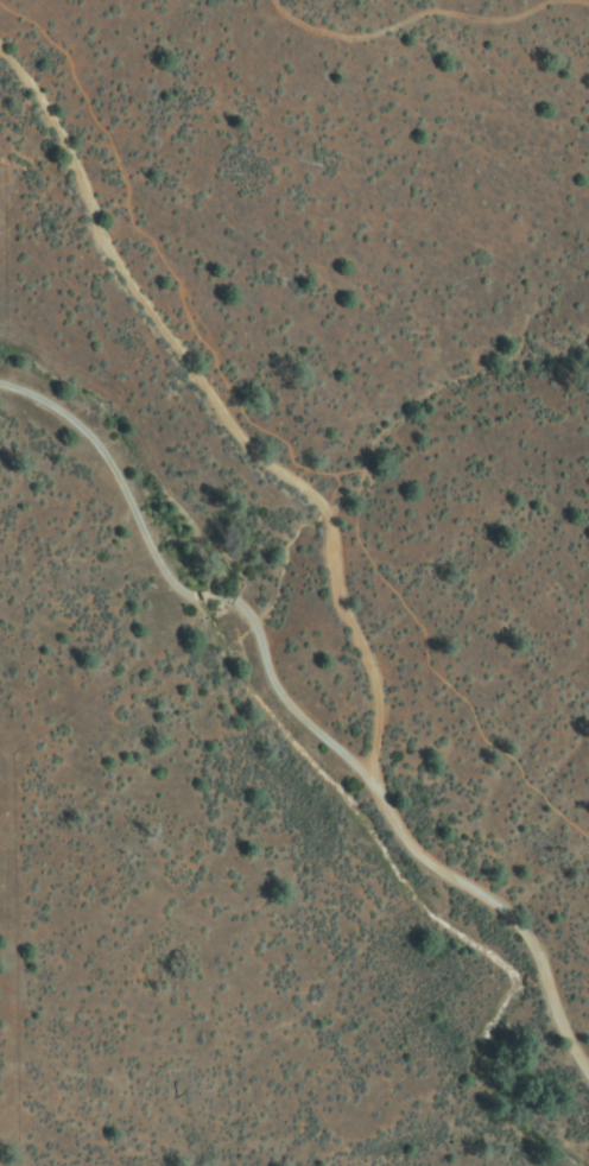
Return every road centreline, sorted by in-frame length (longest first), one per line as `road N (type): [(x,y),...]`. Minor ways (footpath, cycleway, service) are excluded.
road 1 (track): [(0,389),(39,399),(101,443),(183,591),(252,613),(292,703),(375,777),(425,853),(534,933),(588,1063)]
road 2 (track): [(375,777),(386,734),(381,673),(348,598),(332,519),(246,441),(128,273),(56,109),(0,36)]

